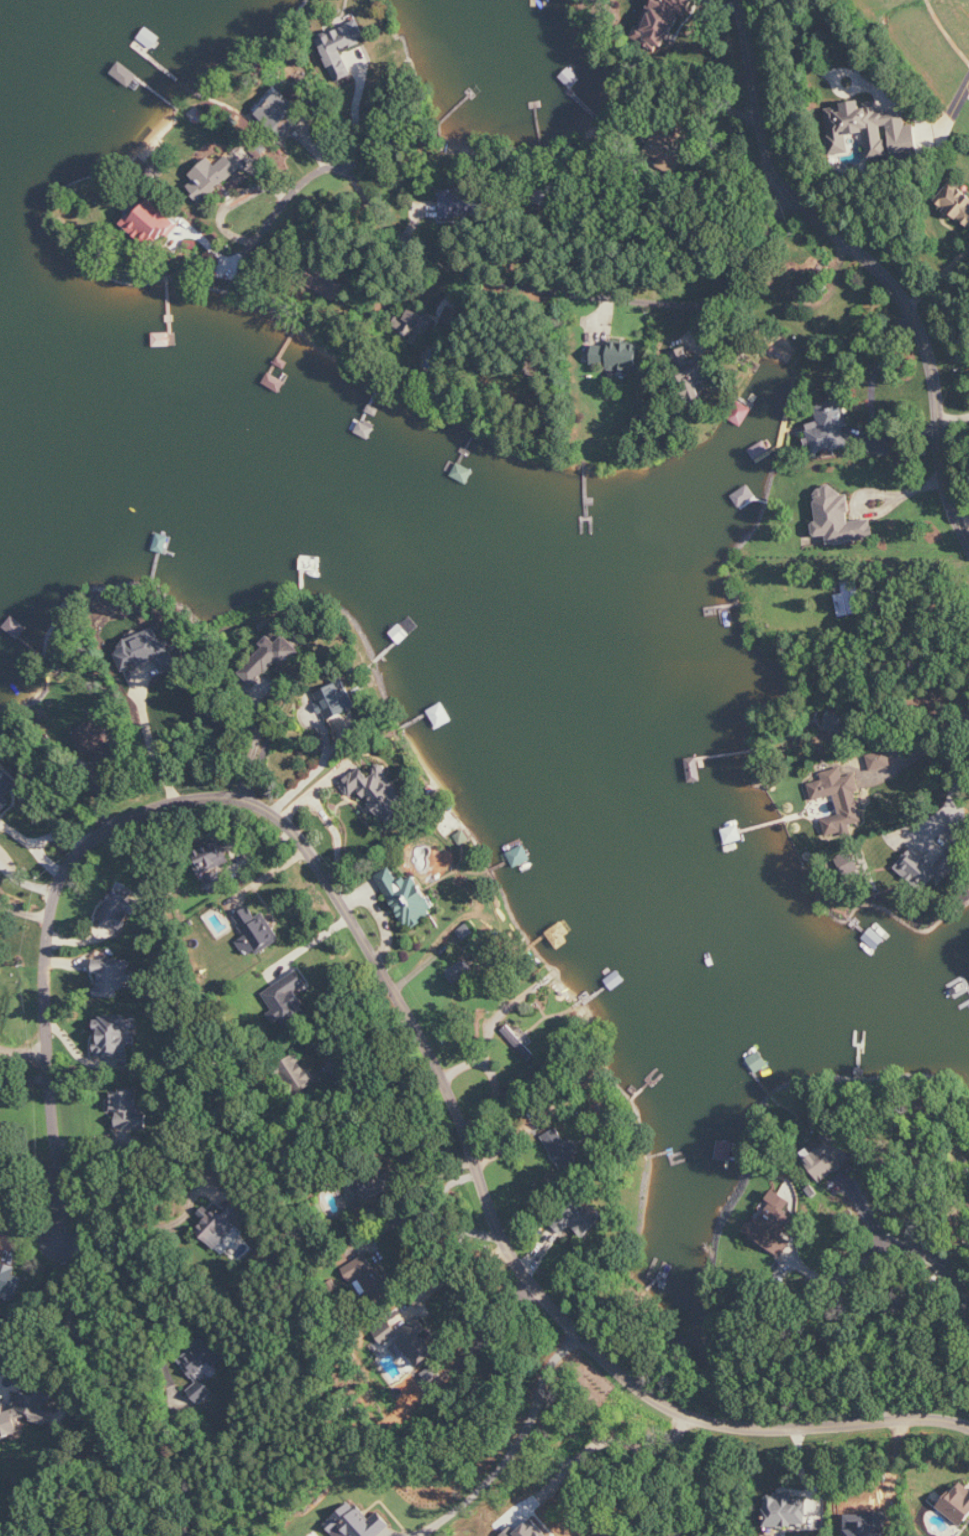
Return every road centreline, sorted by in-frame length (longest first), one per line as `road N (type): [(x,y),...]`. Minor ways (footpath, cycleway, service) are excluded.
road 1 (residential): [(968,1432),(906,1420),(700,1427),(647,1405),(576,1349),(513,1259),(432,1065),(360,939),(270,814),(234,798),(195,796),(113,821),(57,881),(47,937),(47,1048),(58,1242)]
road 2 (residential): [(739,0),(766,148),(788,193),(874,264),(934,355),(946,491),(968,547)]
road 3 (residential): [(345,169),(421,254),(480,279),(669,307),(716,299),(738,284),(788,193)]

